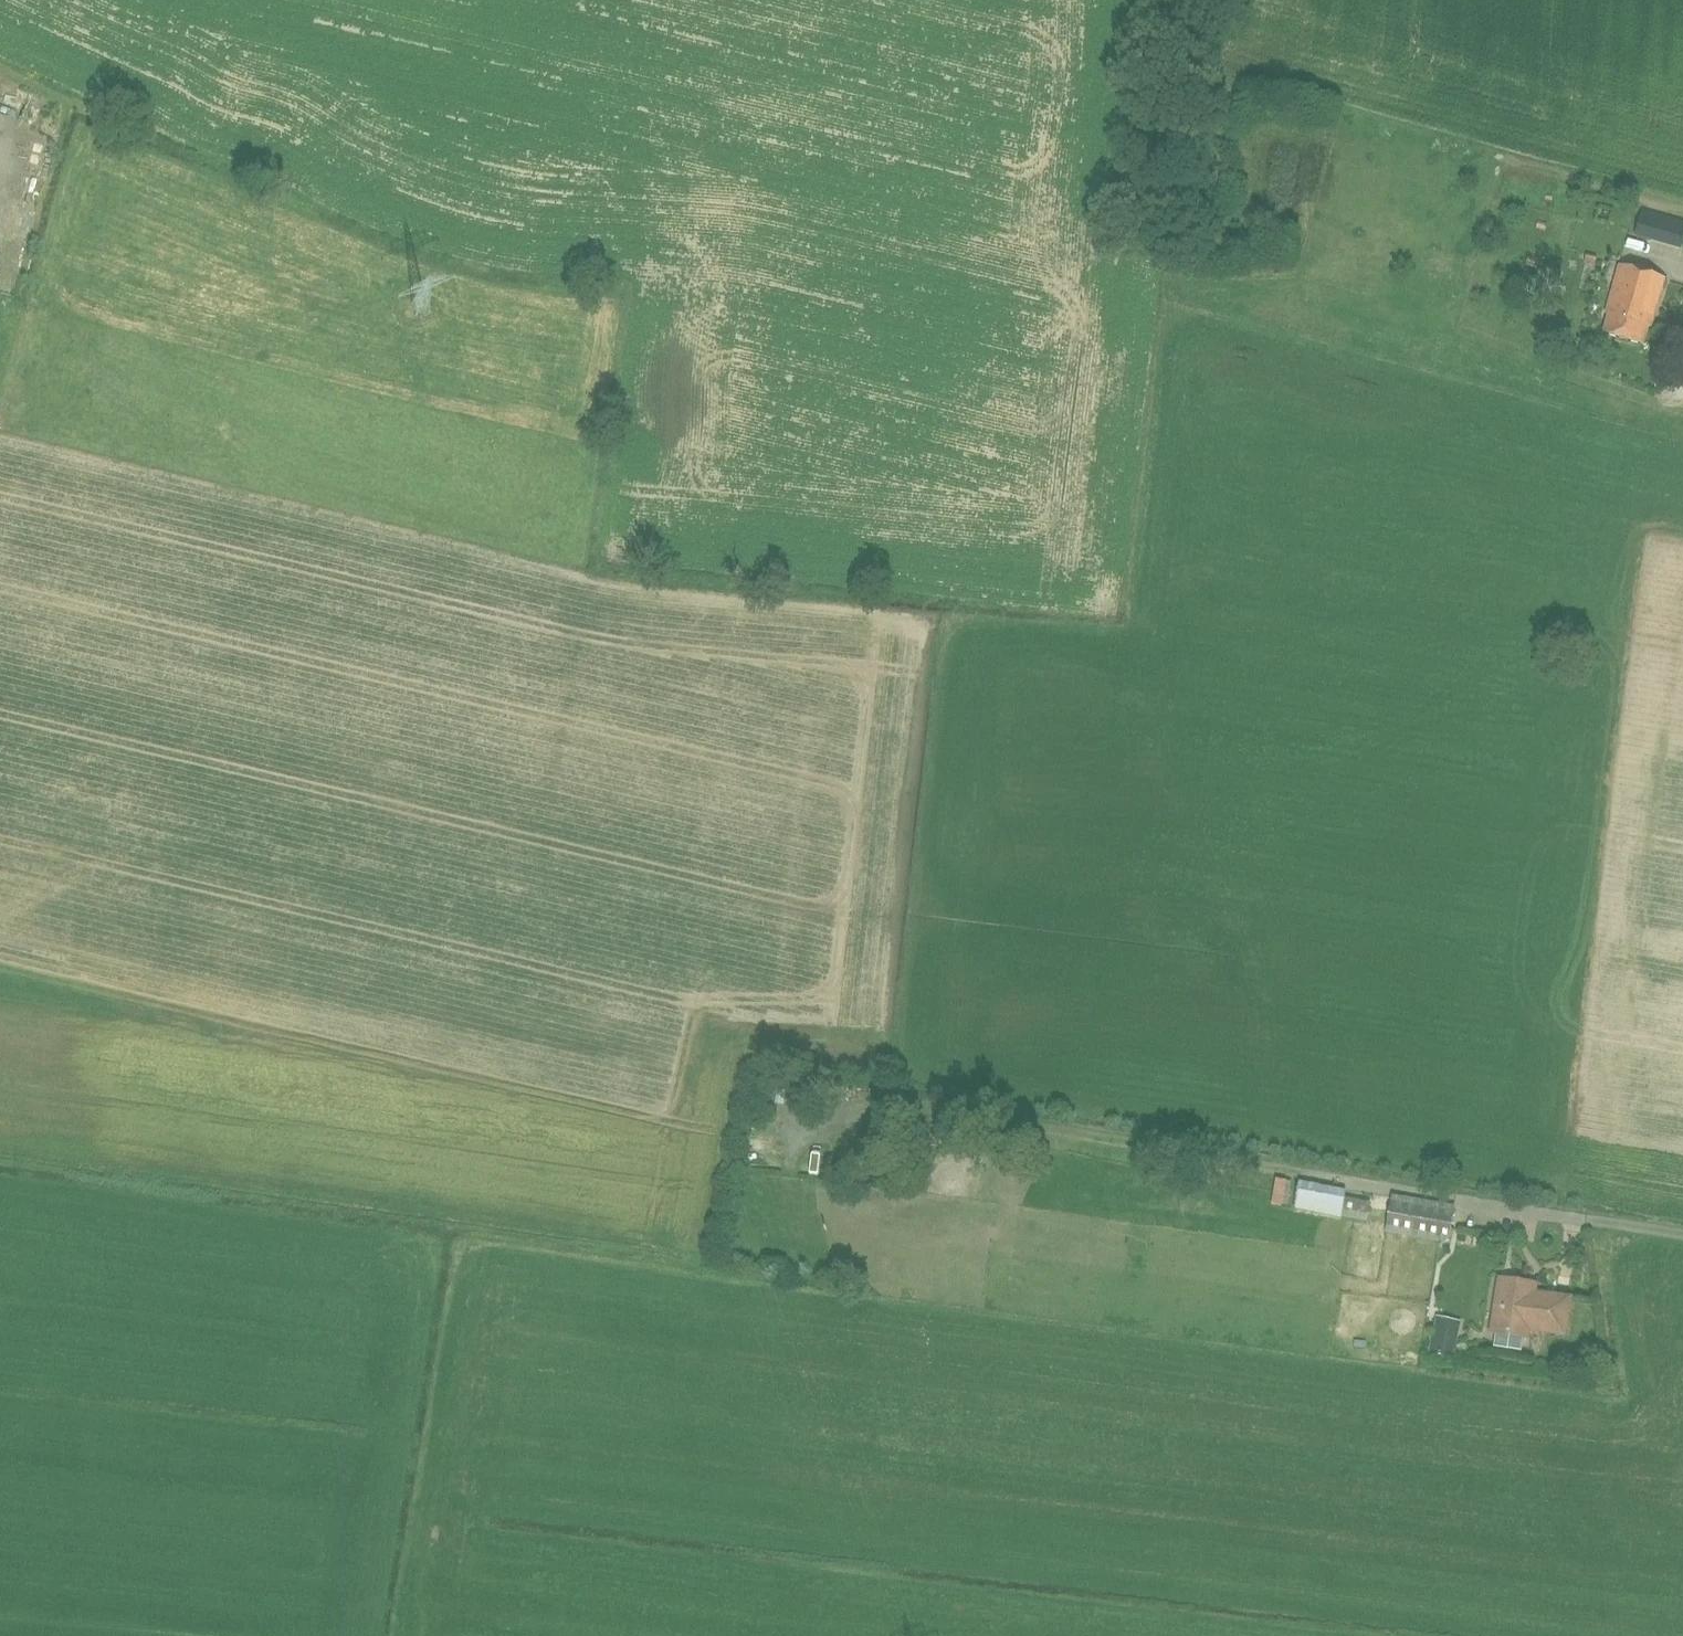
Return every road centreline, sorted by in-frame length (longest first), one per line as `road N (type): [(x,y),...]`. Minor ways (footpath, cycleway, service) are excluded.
road 1 (track): [(859,1096),(1488,1204)]

